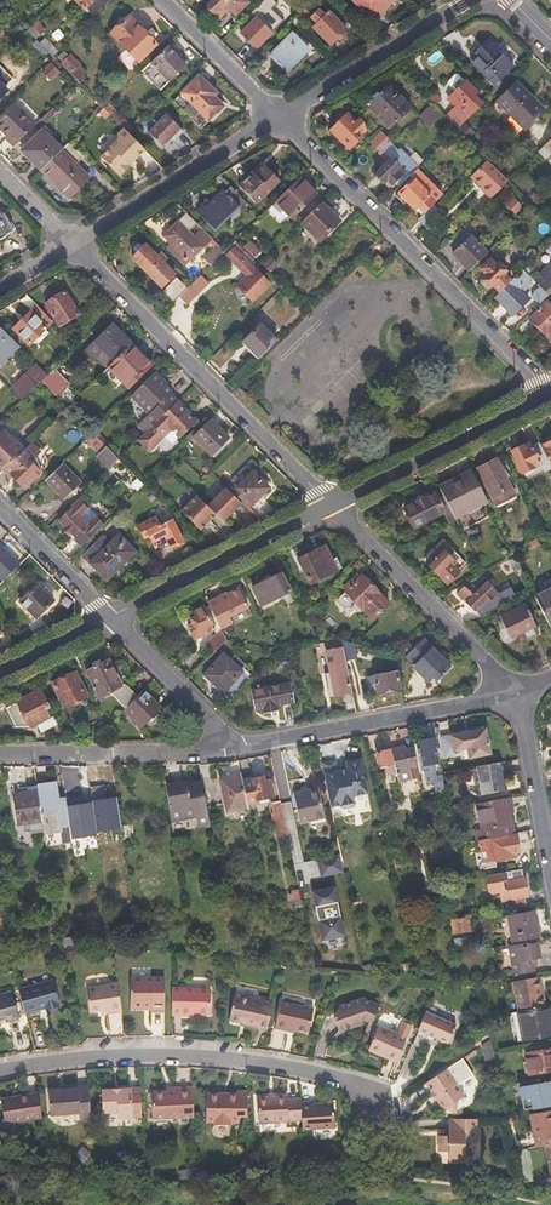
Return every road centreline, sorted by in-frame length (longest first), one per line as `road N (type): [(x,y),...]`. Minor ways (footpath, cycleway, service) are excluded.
road 1 (residential): [(280,117),(550,395)]
road 2 (residential): [(0,1073),(161,1054),(353,1083),(370,1109)]
road 3 (residential): [(74,245),(331,507)]
road 4 (residential): [(238,748),(514,694)]
road 5 (residential): [(514,694),(331,507)]
road 6 (unclassified): [(331,507),(107,618)]
road 7 (unclassified): [(550,396),(331,507)]
road 8 (residential): [(280,117),(74,245)]
road 9 (residential): [(0,754),(238,748)]
road 10 (residential): [(468,0),(280,117)]
road 11 (residential): [(107,618),(238,748)]
road 12 (residential): [(514,694),(550,859)]
road 13 (residential): [(165,0),(280,117)]
road 14 (residential): [(0,508),(107,618)]

